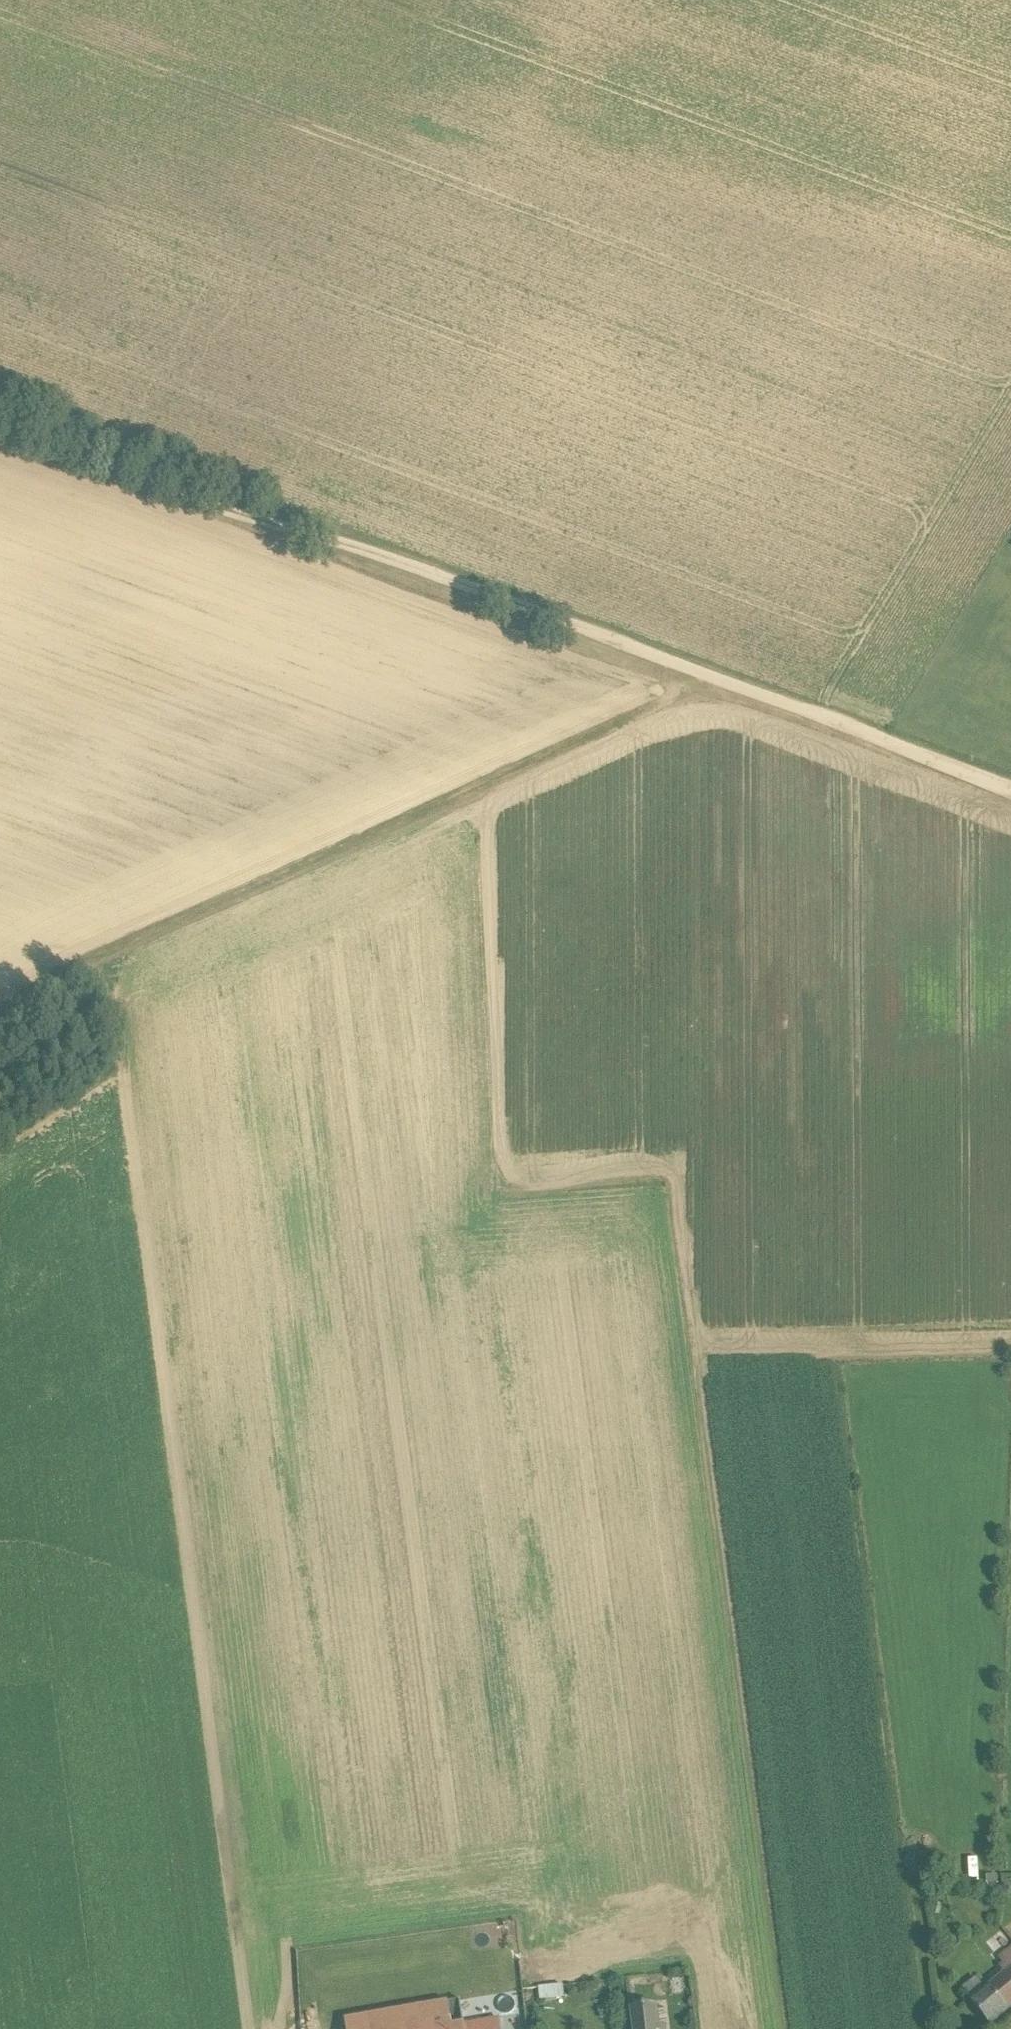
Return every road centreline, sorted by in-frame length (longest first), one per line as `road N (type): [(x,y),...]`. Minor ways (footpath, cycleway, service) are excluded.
road 1 (track): [(0,409),(1010,783)]
road 2 (track): [(0,1014),(68,965),(710,673)]

